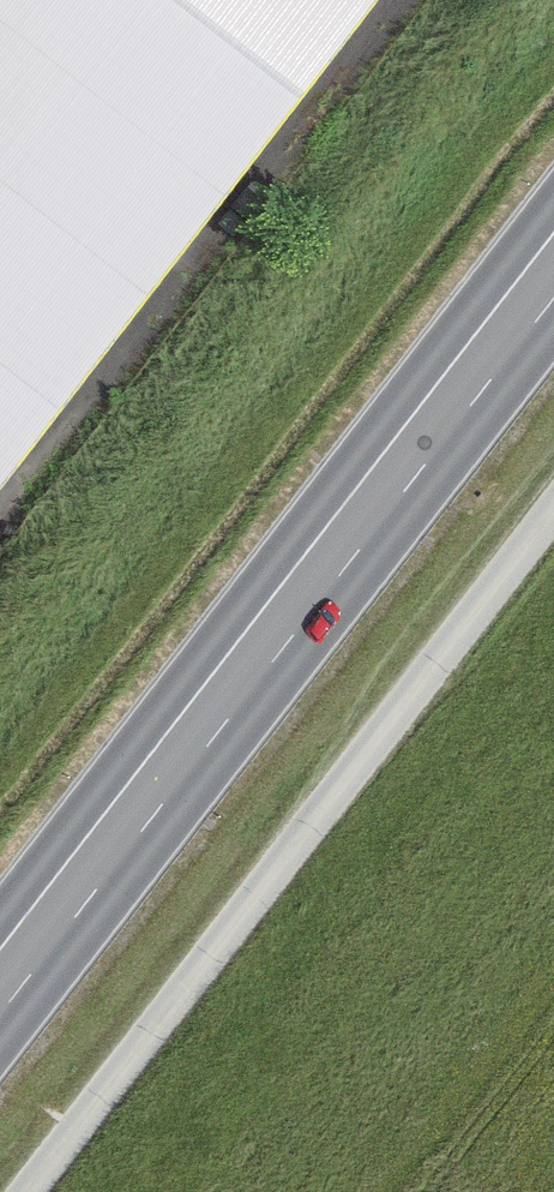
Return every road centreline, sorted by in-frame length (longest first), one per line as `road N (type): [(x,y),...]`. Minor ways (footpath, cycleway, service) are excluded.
road 1 (primary): [(553,268),(0,983)]
road 2 (track): [(30,1191),(553,514)]

